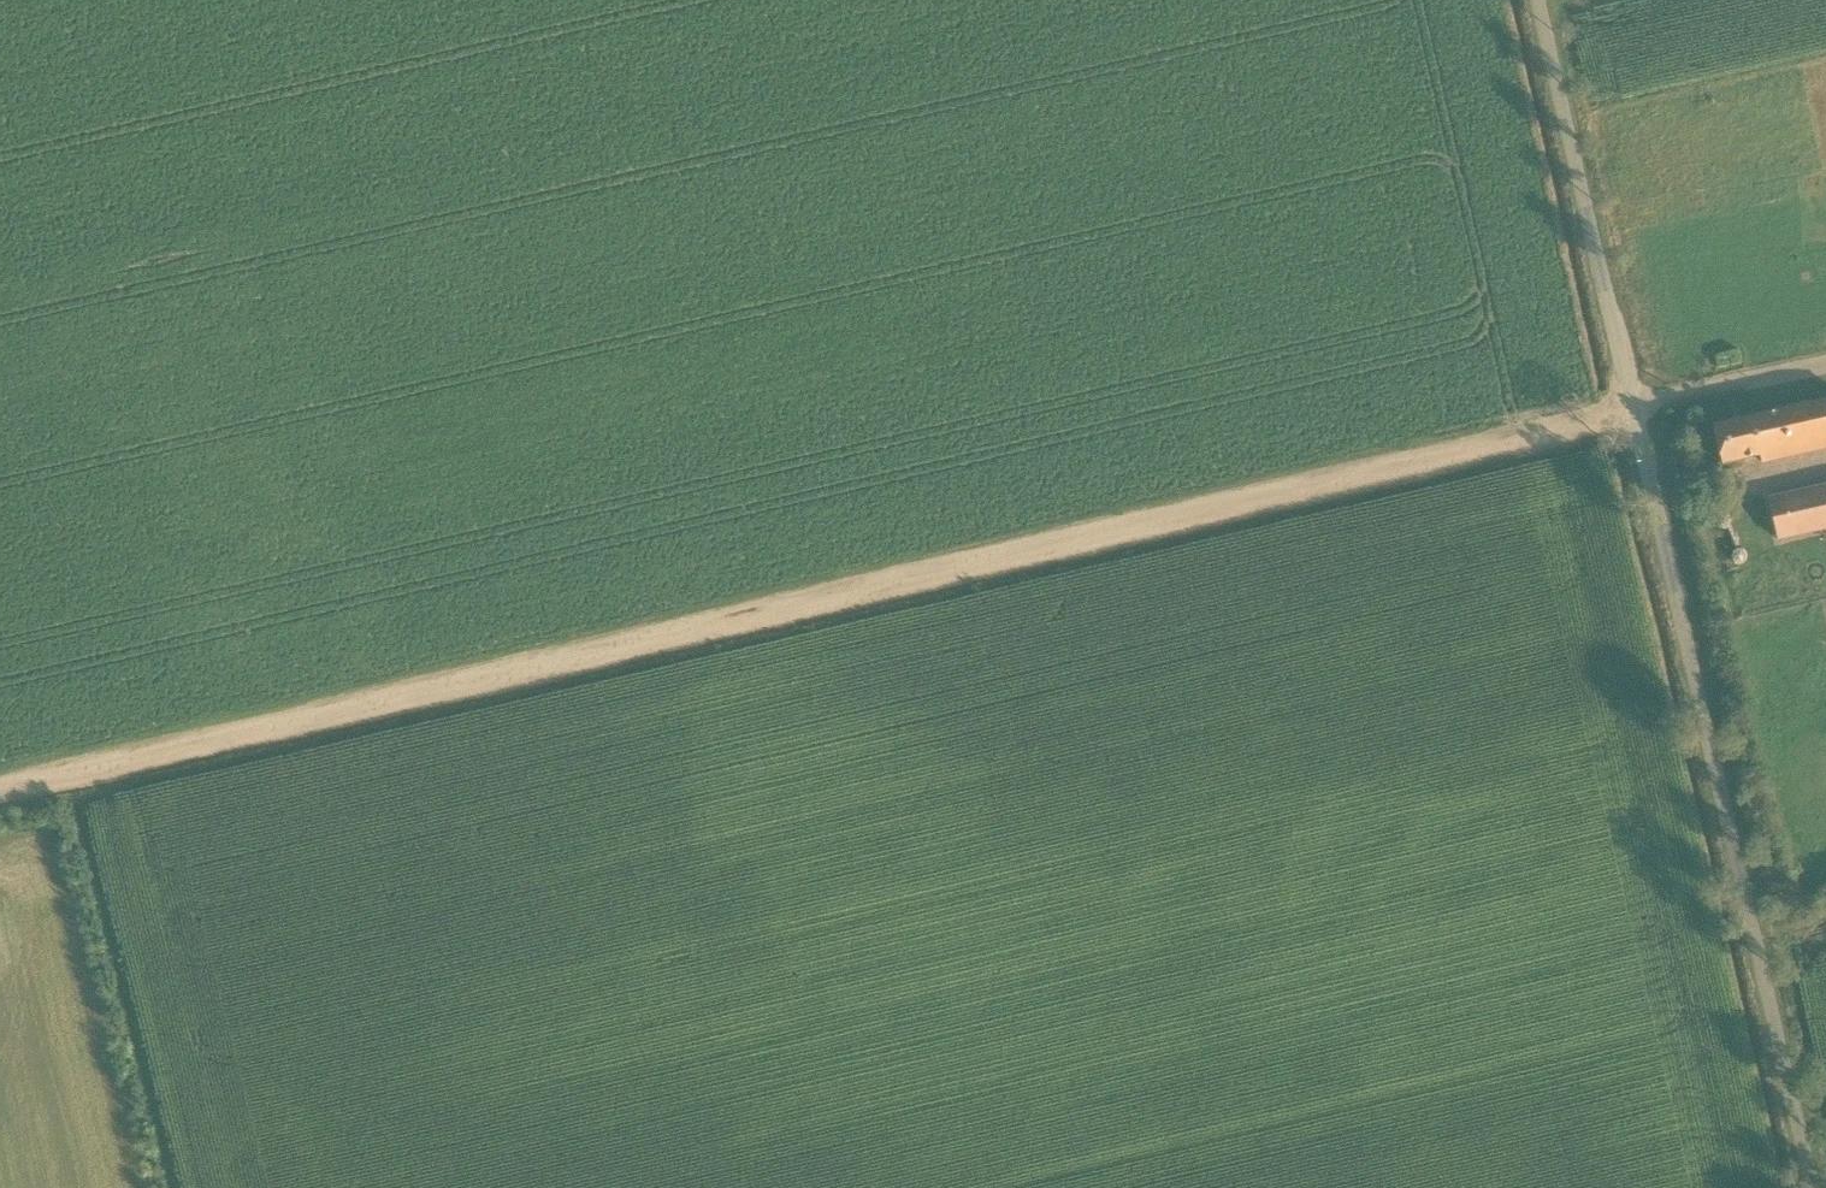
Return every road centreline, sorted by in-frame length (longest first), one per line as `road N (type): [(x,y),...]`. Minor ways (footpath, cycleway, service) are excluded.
road 1 (track): [(0,794),(1640,418)]
road 2 (unclassified): [(1817,1187),(1542,0)]

